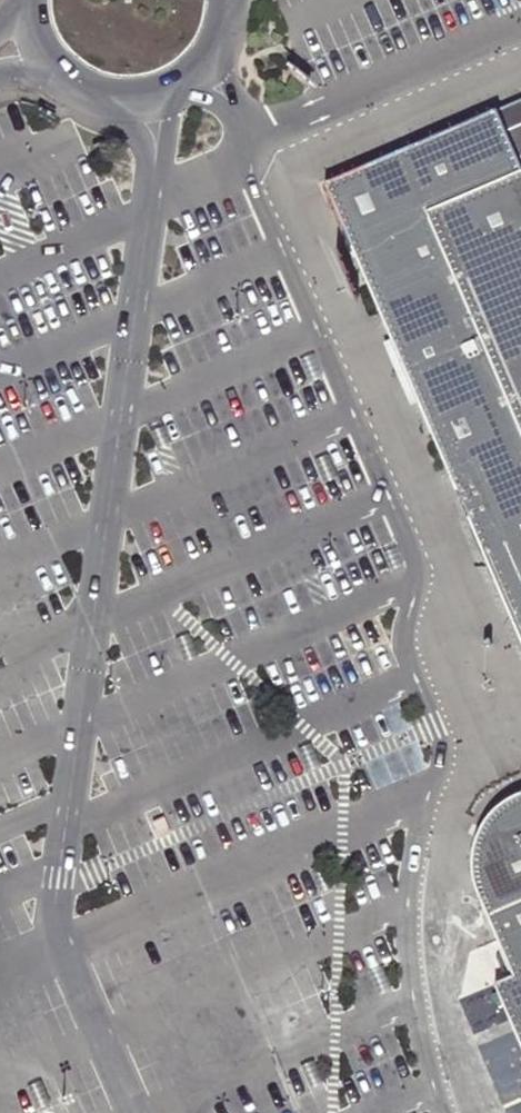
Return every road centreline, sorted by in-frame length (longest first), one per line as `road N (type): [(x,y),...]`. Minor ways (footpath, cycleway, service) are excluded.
road 1 (unclassified): [(58,70),(114,99),(155,97),(203,69),(220,46),(230,0)]

